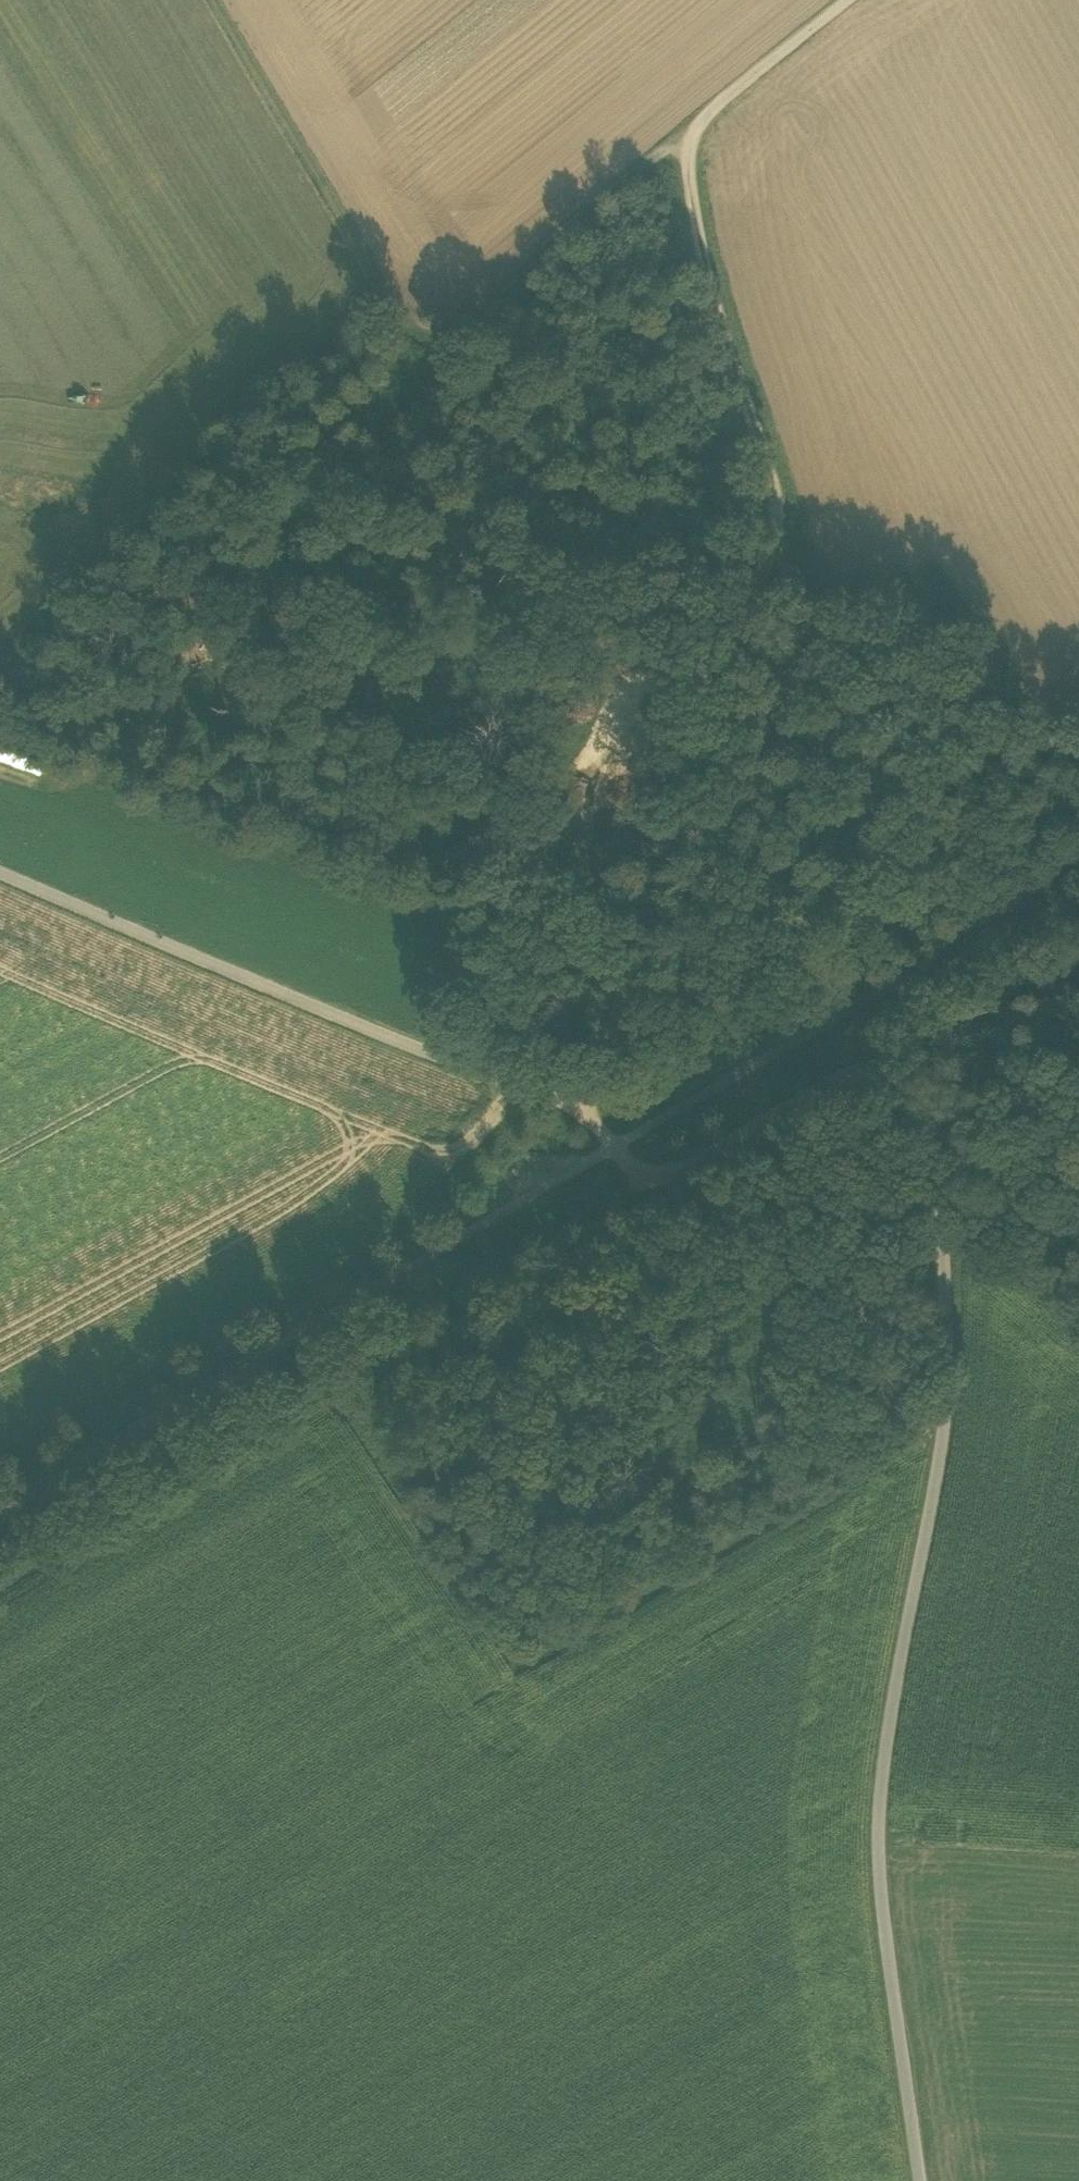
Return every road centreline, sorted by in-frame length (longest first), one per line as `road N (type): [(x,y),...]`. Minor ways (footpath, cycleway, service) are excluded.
road 1 (unclassified): [(0,872),(579,1110),(642,1193),(862,1070),(899,1064),(924,1095),(943,1155),(953,1342),(890,1722),(878,1845),(923,2180)]
road 2 (track): [(848,0),(677,138),(781,491),(579,1110)]
road 3 (track): [(214,0),(420,349),(677,138)]

